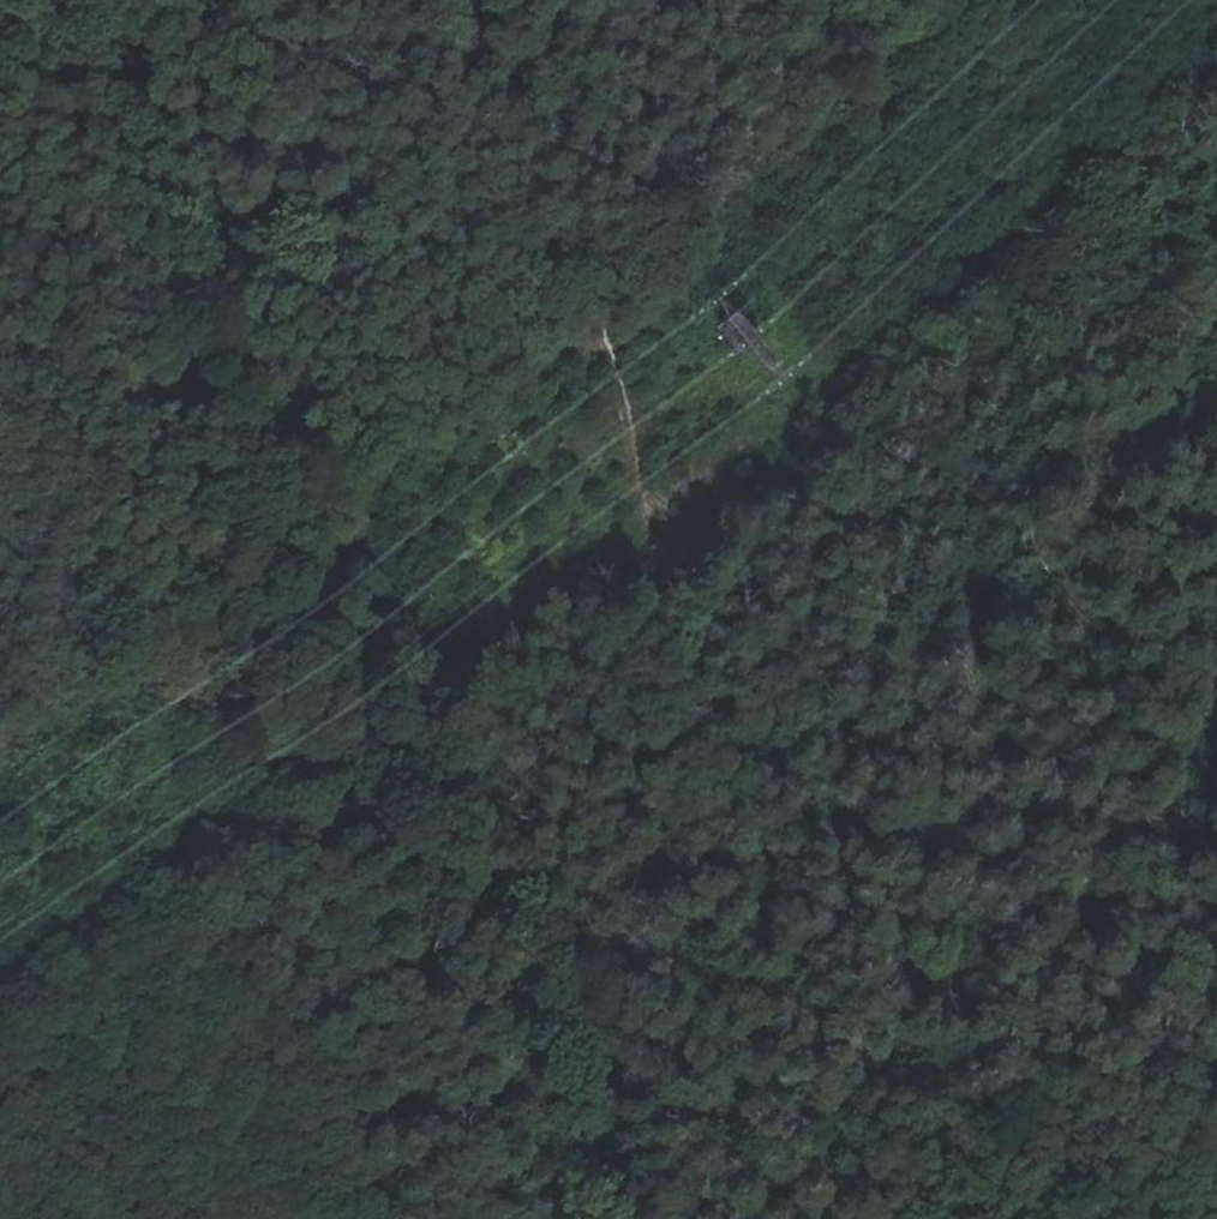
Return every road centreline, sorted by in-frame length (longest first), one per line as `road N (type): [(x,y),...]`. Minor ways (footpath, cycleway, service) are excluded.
road 1 (track): [(429,0),(481,93),(665,534),(807,1095),(814,1218)]
road 2 (track): [(665,534),(752,449),(739,373)]

